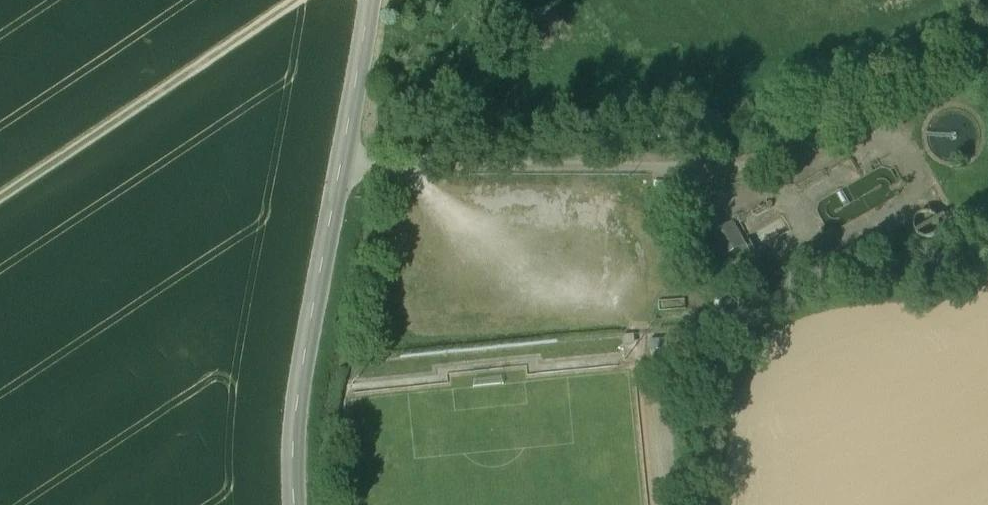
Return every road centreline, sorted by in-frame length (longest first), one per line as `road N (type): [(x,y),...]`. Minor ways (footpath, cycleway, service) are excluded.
road 1 (tertiary): [(370,0),(294,428),(296,504)]
road 2 (track): [(0,198),(297,0)]

